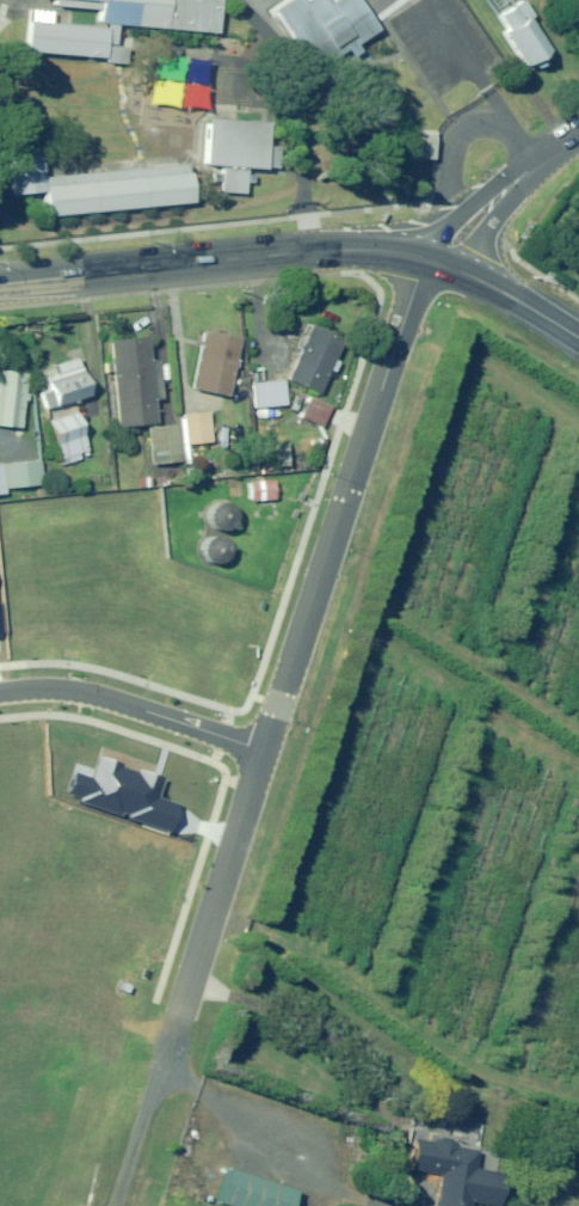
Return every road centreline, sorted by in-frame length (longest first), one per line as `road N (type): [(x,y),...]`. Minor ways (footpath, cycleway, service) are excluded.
road 1 (unclassified): [(270,746),(413,289),(432,259)]
road 2 (unclassified): [(119,1205),(270,746)]
road 3 (tertiary): [(432,259),(384,249),(310,251),(0,283)]
road 4 (residential): [(270,746),(91,693),(0,693)]
road 5 (residential): [(432,259),(530,169),(578,137)]
road 6 (tertiary): [(578,337),(432,259)]
road 7 (unknown): [(0,1134),(144,1128)]

